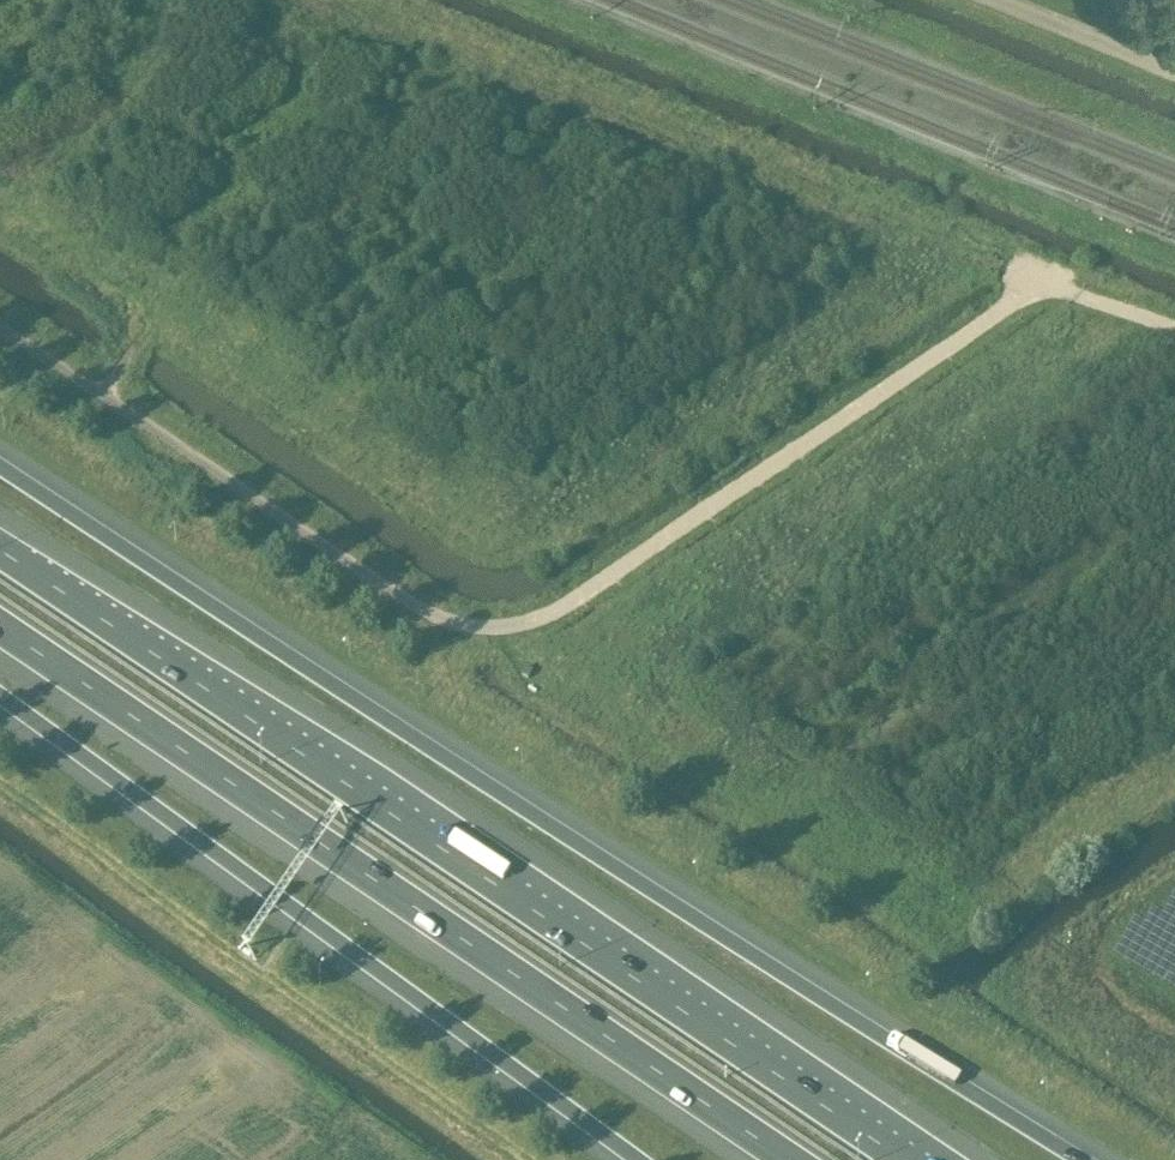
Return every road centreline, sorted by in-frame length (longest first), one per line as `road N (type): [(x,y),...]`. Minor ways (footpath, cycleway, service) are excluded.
road 1 (motorway): [(1074,1159),(0,467)]
road 2 (motorway): [(904,1159),(0,550)]
road 3 (motorway): [(0,628),(785,1159)]
road 4 (motorway): [(0,695),(640,1159)]
road 5 (track): [(524,624),(597,585),(1028,294),(1076,293),(1174,332)]
road 6 (unclassified): [(0,325),(417,606),(473,625),(524,624)]
road 7 (unclassified): [(1174,71),(999,0)]

